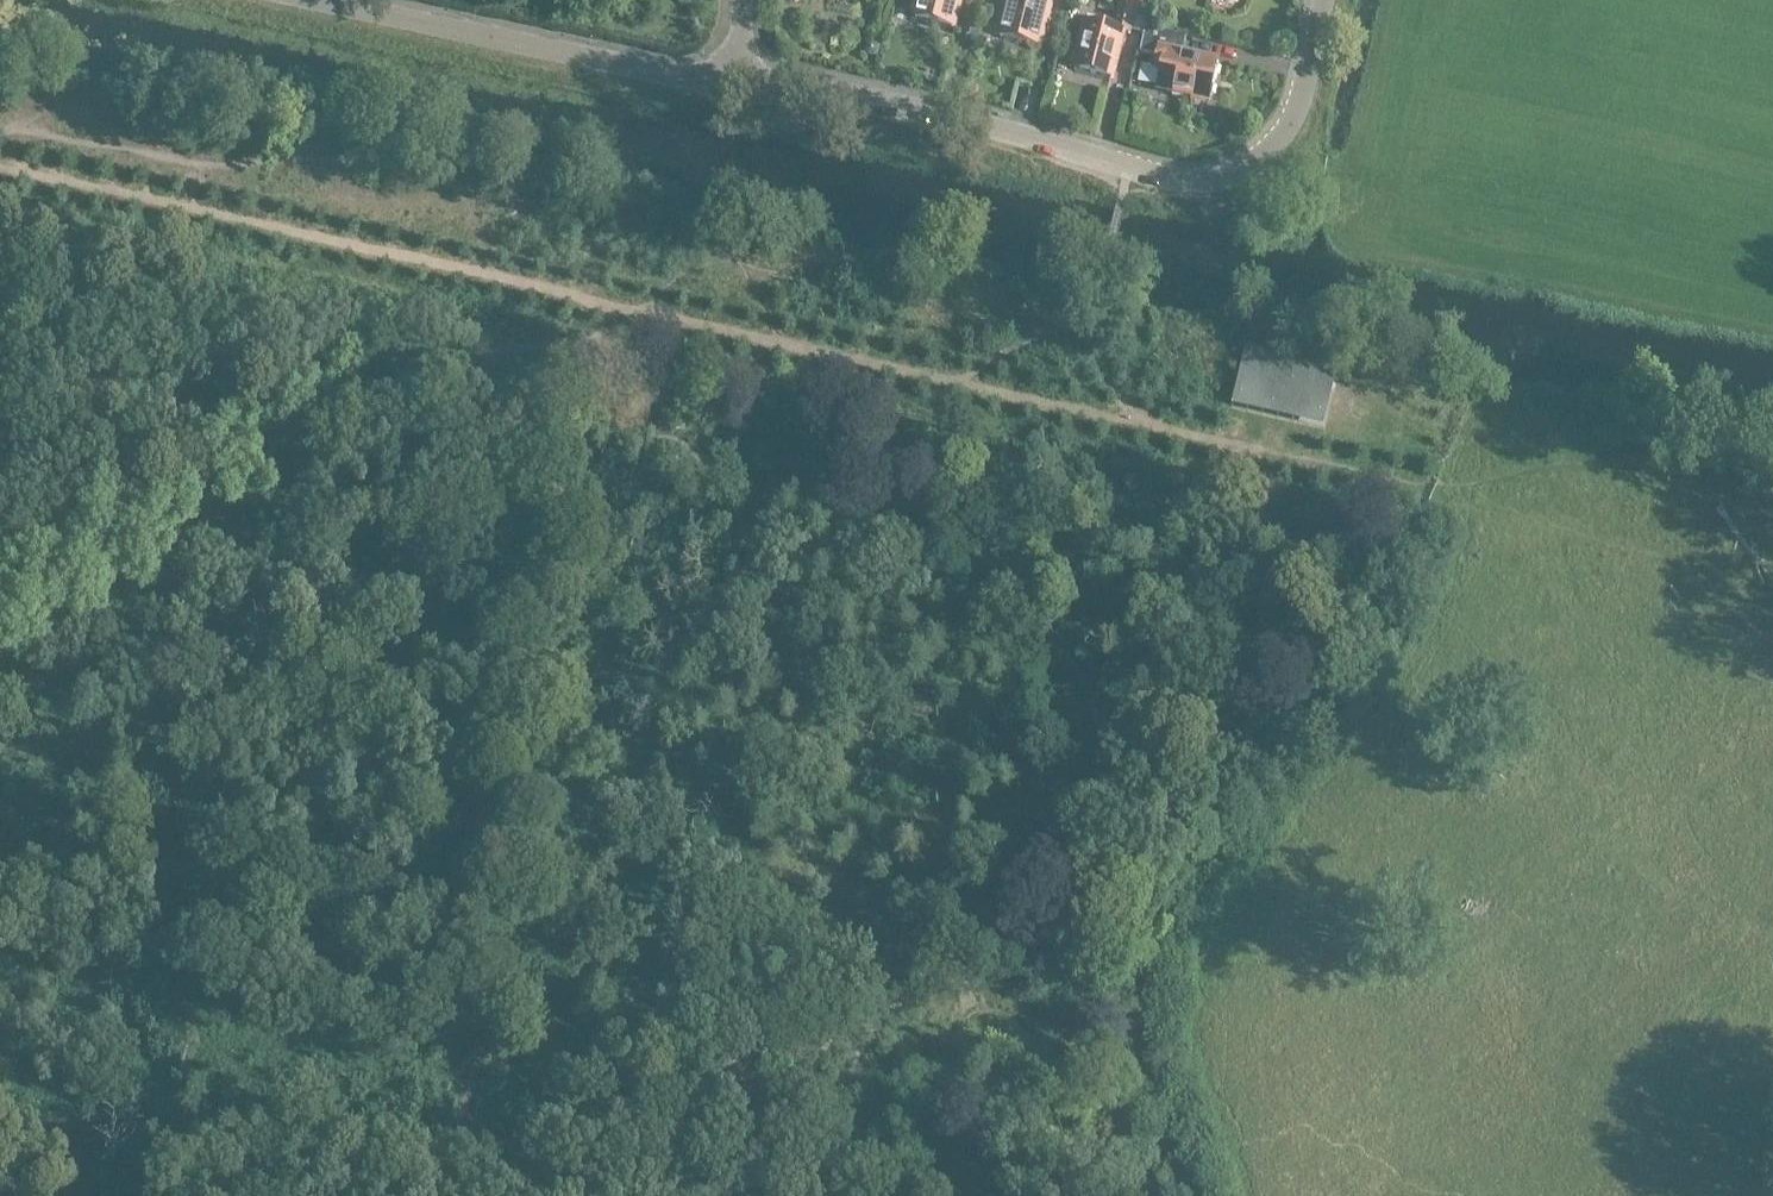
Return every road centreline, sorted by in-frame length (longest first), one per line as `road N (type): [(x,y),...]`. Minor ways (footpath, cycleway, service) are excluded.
road 1 (residential): [(1249,166),(1202,180),(1129,171),(963,118),(738,75)]
road 2 (residential): [(738,75),(683,75),(366,0)]
road 3 (residential): [(1249,166),(1279,142),(1309,91),(1325,0)]

